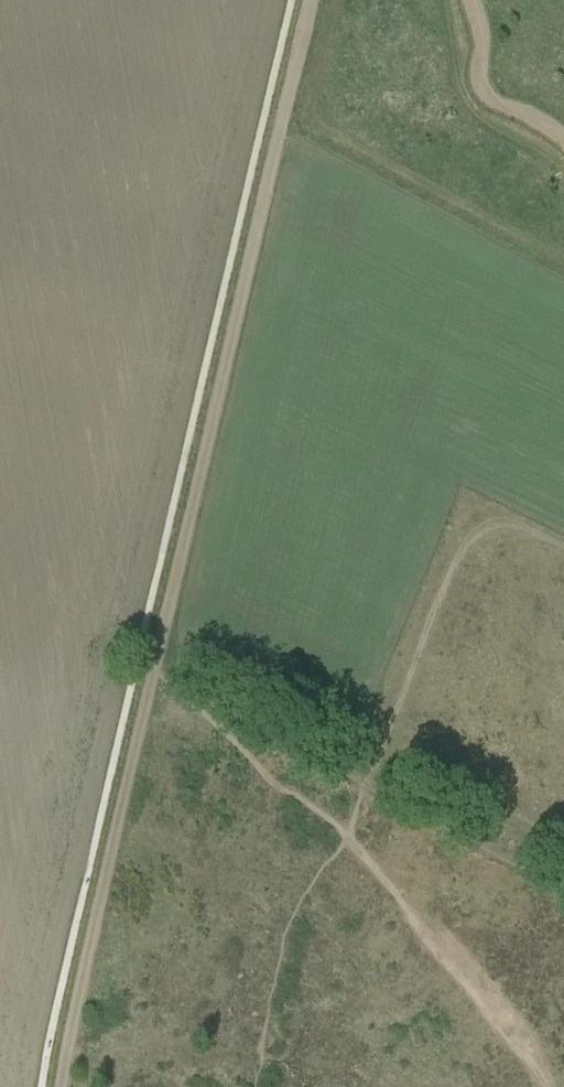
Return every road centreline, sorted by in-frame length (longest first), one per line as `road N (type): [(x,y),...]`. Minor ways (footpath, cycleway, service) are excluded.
road 1 (track): [(314,0),(154,670)]
road 2 (track): [(154,670),(60,1086)]
road 3 (track): [(437,0),(456,91),(495,131),(563,182)]

